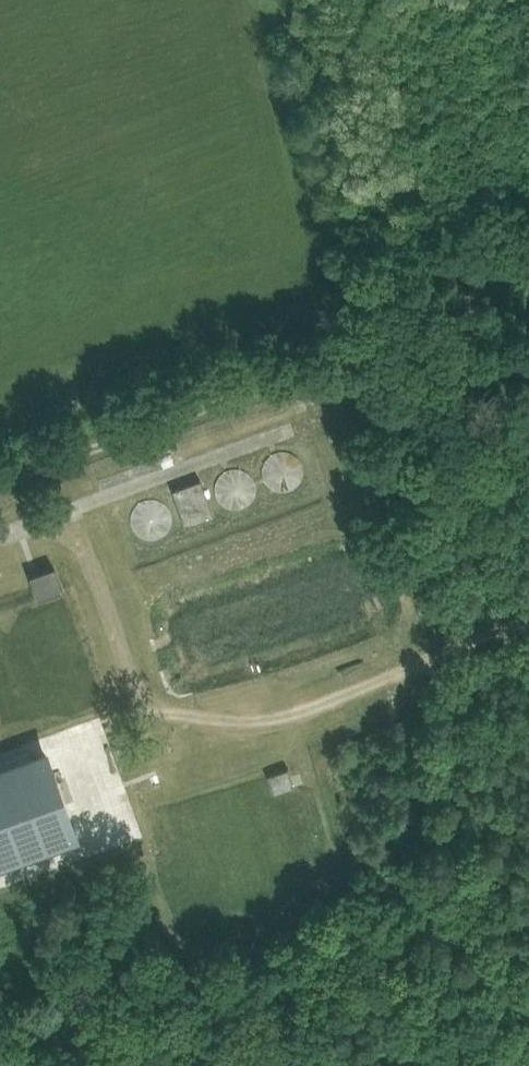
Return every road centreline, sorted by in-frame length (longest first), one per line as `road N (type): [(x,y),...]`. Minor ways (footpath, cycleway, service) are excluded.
road 1 (track): [(528,626),(269,722),(171,710),(150,700),(77,528)]
road 2 (track): [(0,490),(271,388),(378,398),(528,350)]

